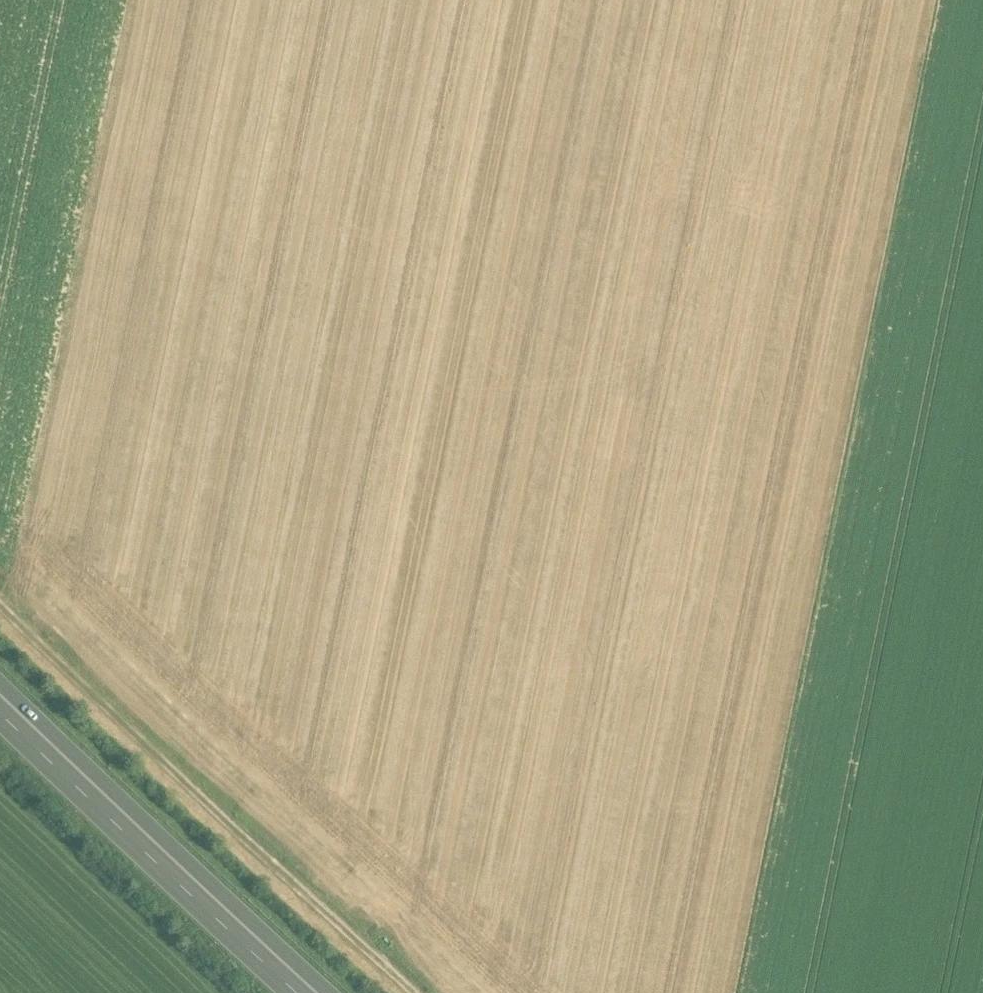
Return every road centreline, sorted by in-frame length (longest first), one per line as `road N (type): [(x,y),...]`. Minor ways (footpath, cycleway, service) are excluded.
road 1 (track): [(409,992),(0,609)]
road 2 (trunk): [(0,706),(304,992)]

